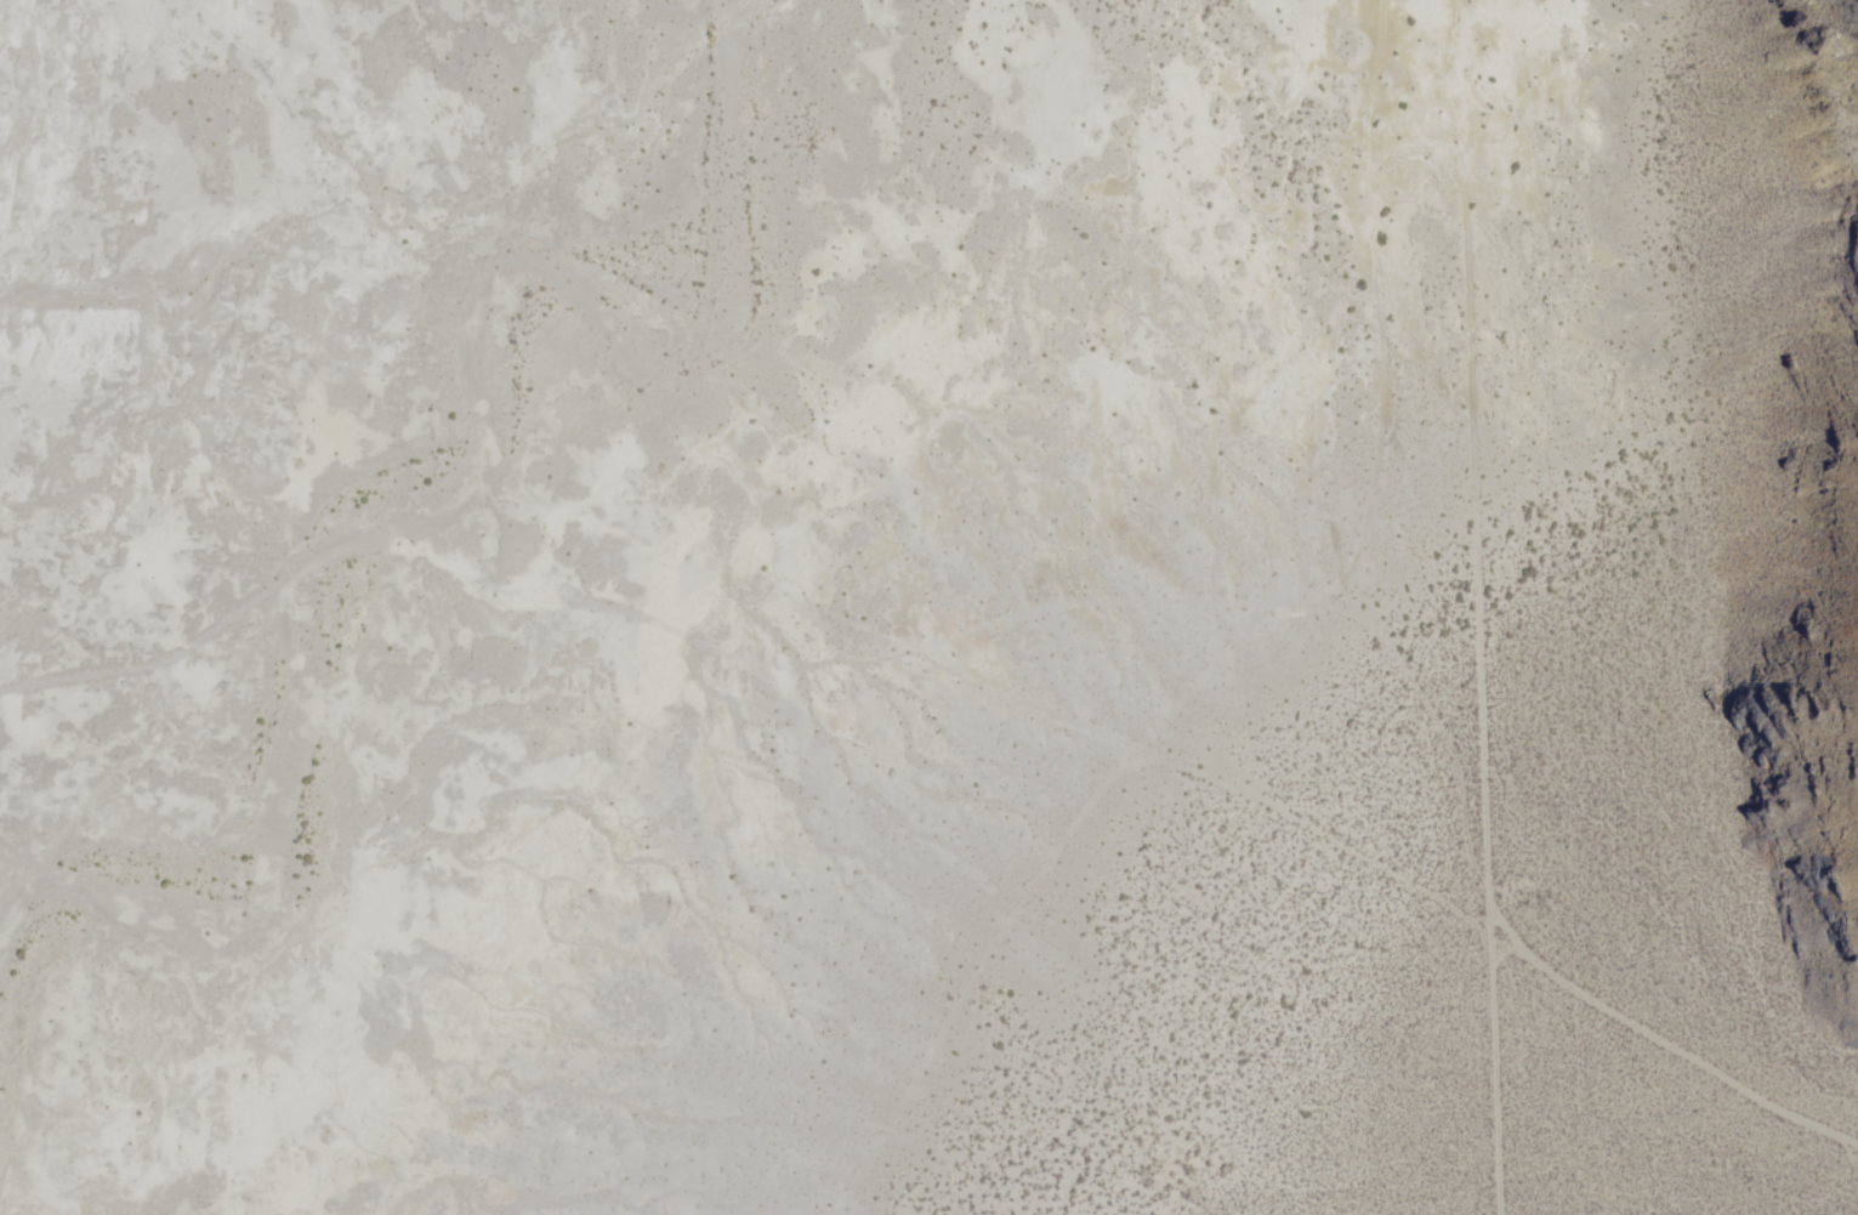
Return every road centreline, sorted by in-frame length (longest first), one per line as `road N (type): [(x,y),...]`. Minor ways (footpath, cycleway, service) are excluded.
road 1 (track): [(565,1214),(490,1057),(343,874),(159,471),(90,205),(113,96),(166,0)]
road 2 (track): [(1457,0),(1496,912),(1557,978),(1803,1124),(1857,1146)]
road 3 (track): [(1507,1214),(1496,912)]

